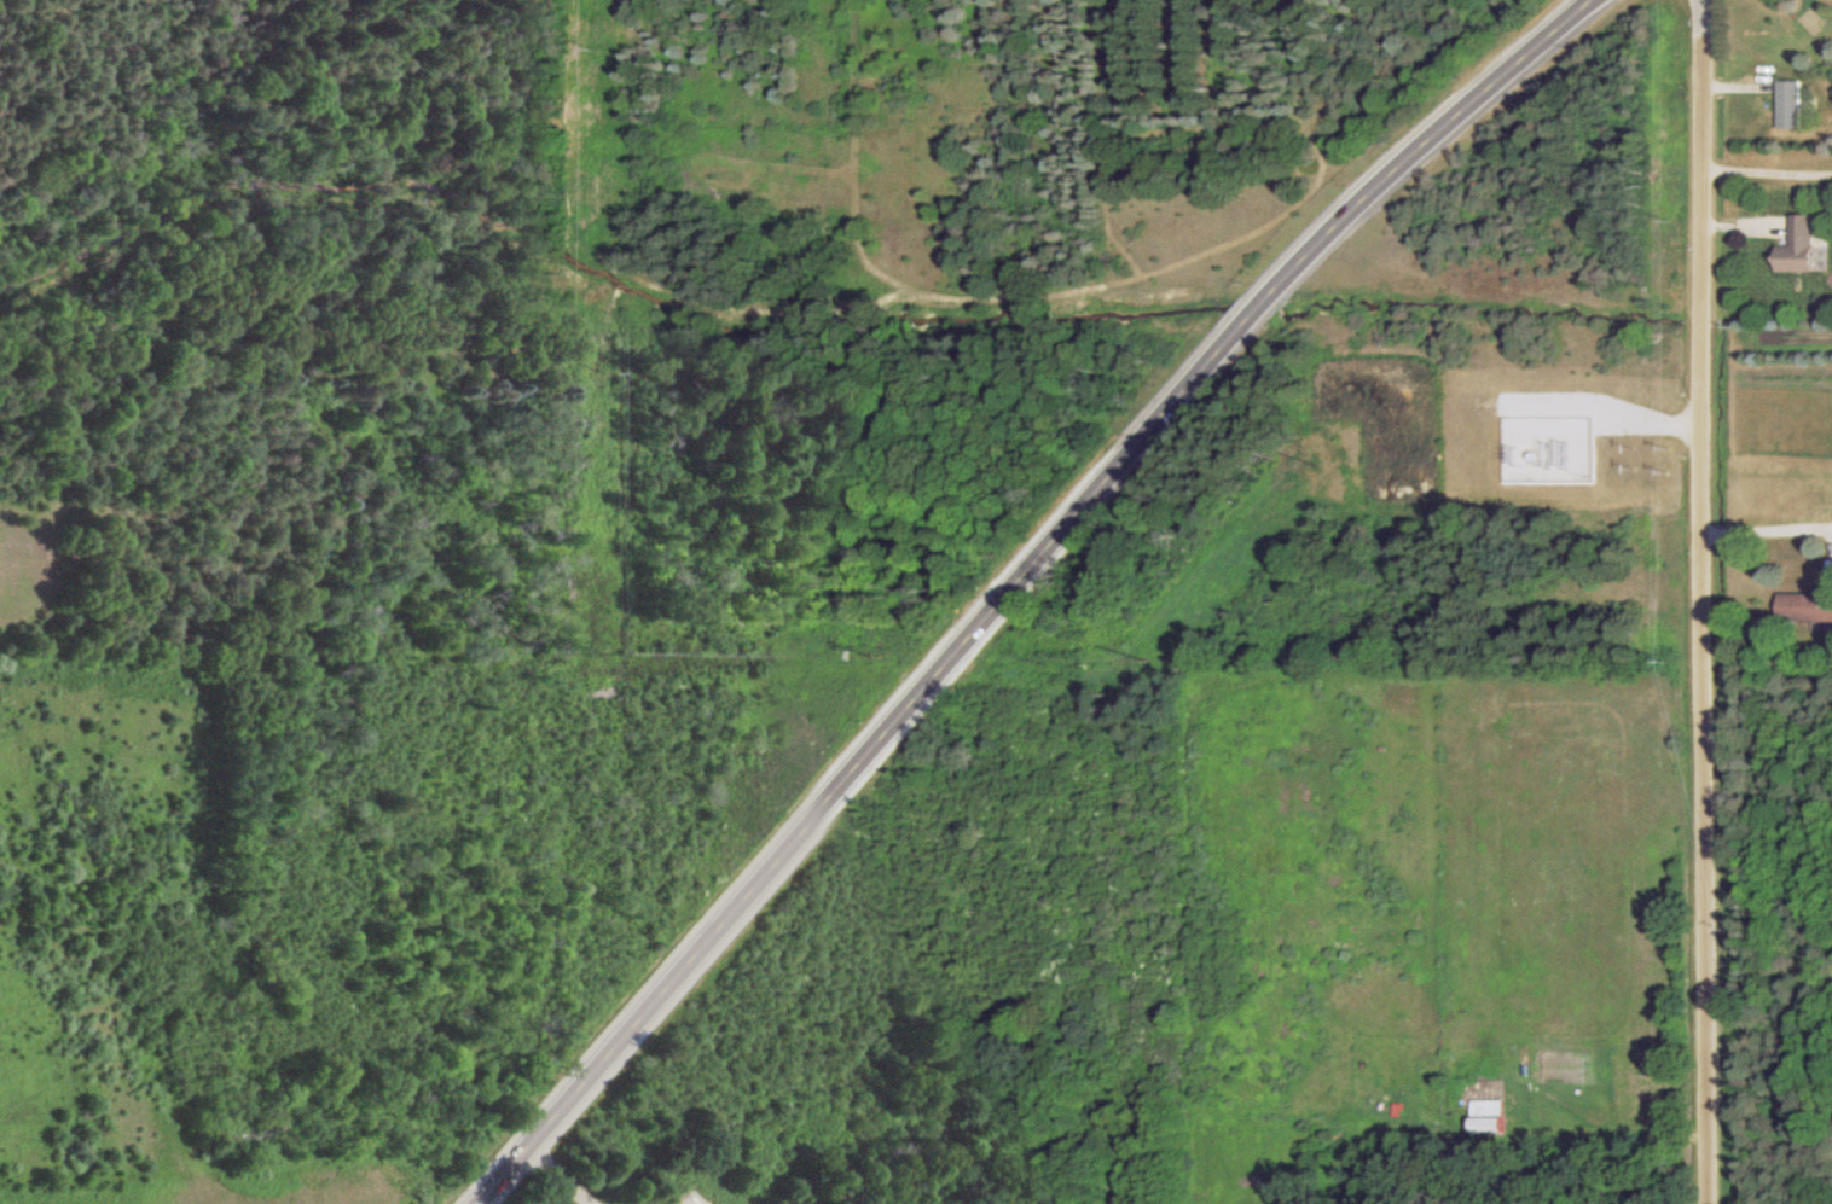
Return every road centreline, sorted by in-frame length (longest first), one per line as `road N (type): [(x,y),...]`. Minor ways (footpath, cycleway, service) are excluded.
road 1 (secondary): [(470,1203),(1263,296),(1445,116),(1584,0)]
road 2 (residential): [(1698,1203),(1700,0)]

